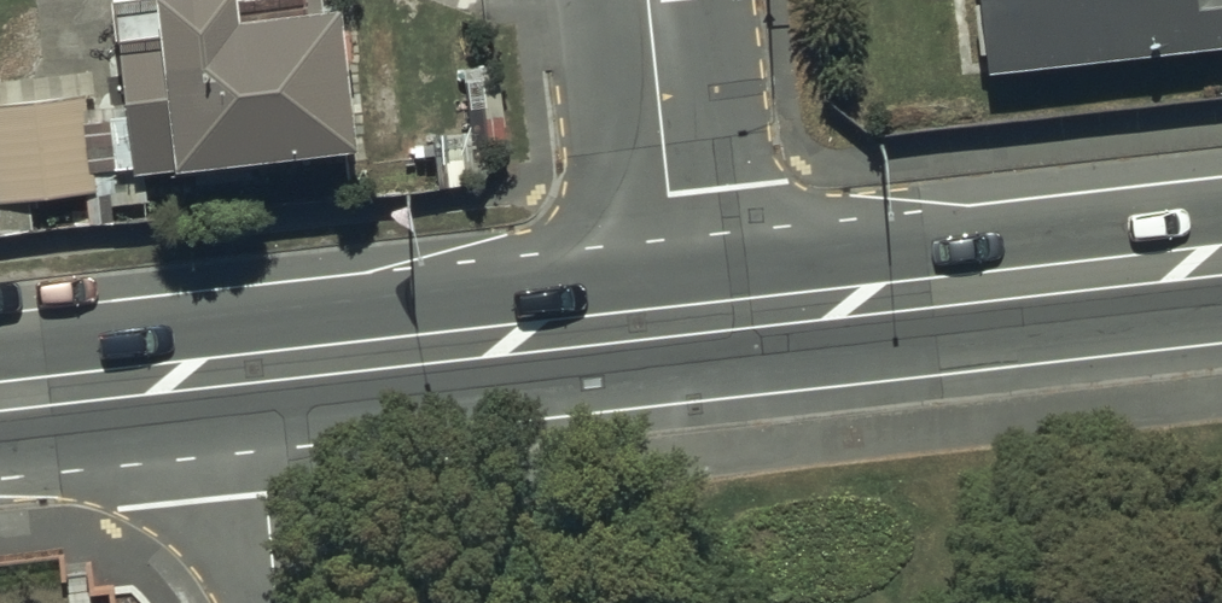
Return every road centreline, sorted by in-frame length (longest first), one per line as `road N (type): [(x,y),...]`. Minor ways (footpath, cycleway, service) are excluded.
road 1 (secondary): [(1221,262),(686,322)]
road 2 (secondary): [(686,322),(253,370)]
road 3 (residential): [(686,322),(649,0)]
road 4 (secondary): [(253,370),(0,398)]
road 5 (residential): [(253,370),(279,602)]

